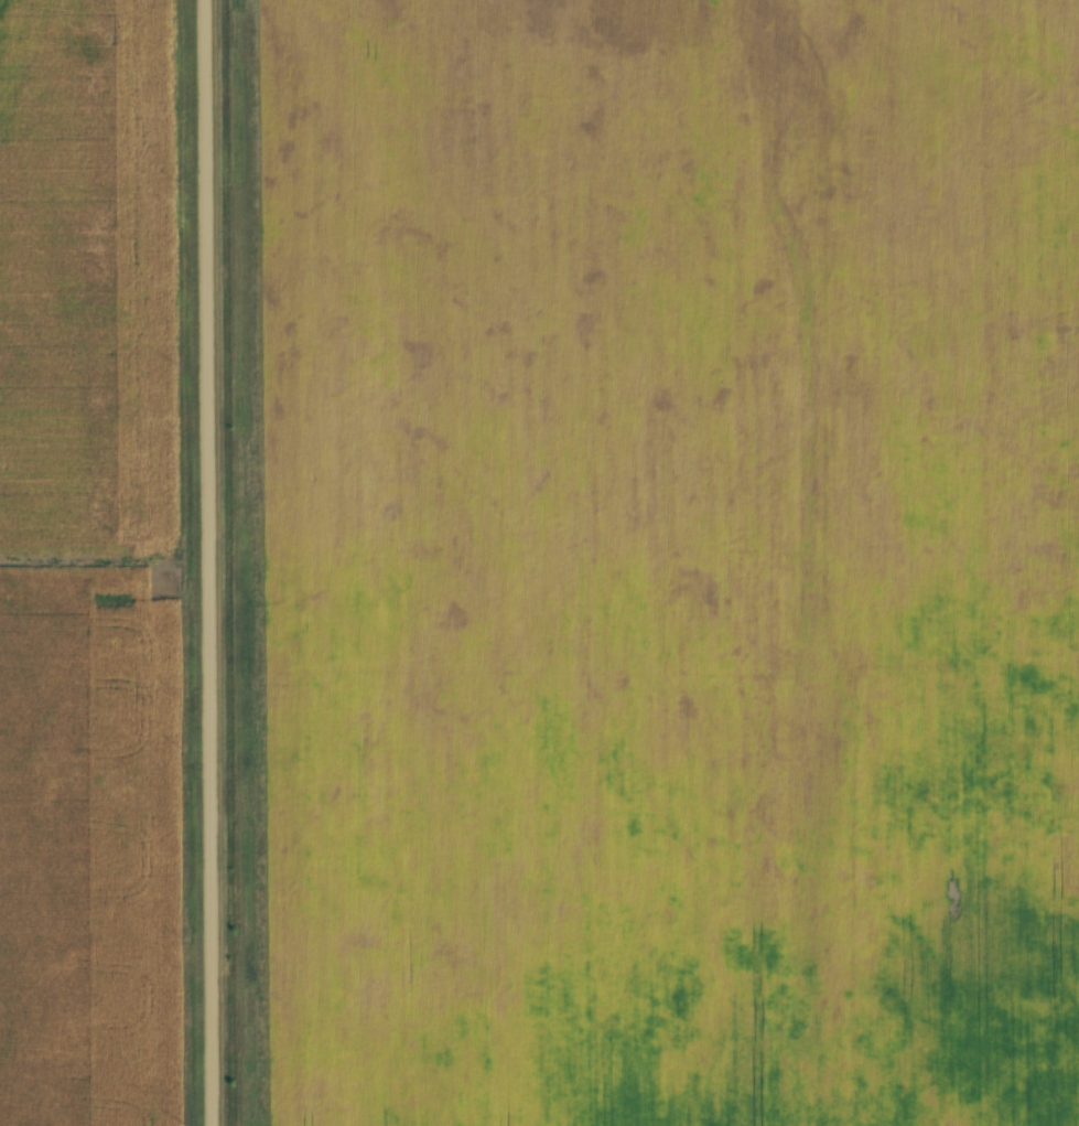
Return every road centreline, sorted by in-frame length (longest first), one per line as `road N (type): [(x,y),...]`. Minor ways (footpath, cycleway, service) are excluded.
road 1 (residential): [(208,1125),(201,0)]

